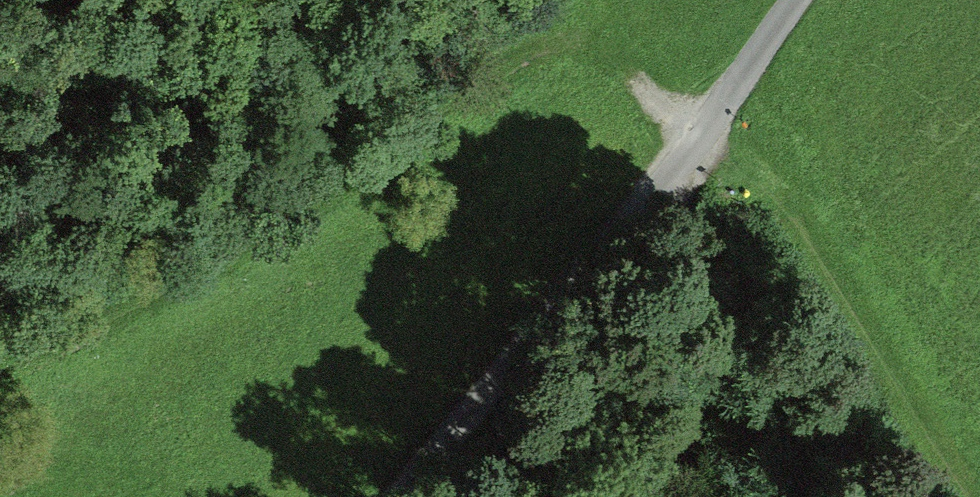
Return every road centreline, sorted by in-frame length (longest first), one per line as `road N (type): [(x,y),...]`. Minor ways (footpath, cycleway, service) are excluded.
road 1 (track): [(708,129),(624,67),(591,52),(539,52),(252,238),(0,365)]
road 2 (track): [(404,496),(804,0)]

